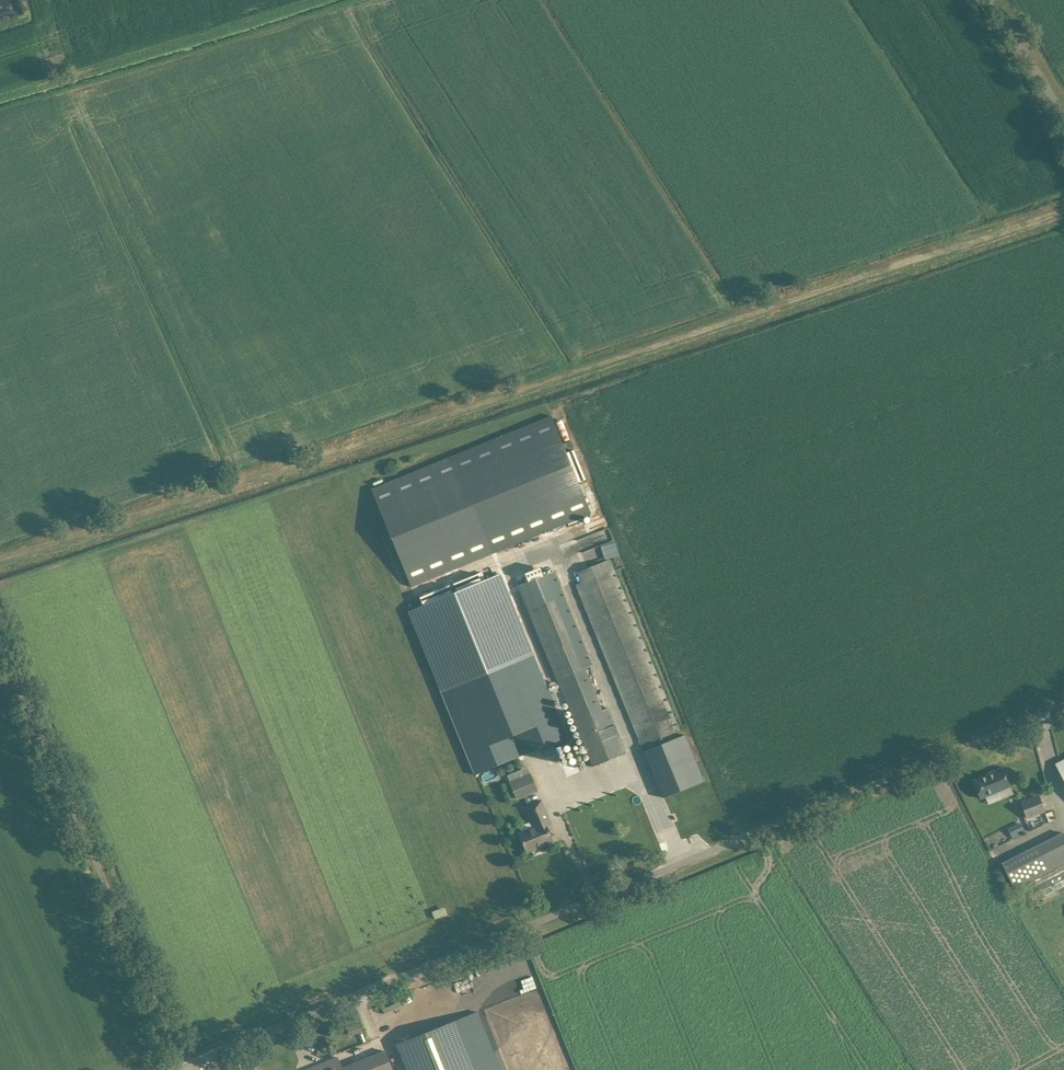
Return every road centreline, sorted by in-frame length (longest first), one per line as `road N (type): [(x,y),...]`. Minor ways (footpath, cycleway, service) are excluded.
road 1 (track): [(0,562),(1063,211)]
road 2 (unclassified): [(186,1067),(1063,709)]
road 3 (track): [(0,642),(186,1067)]
road 4 (unclassified): [(1063,115),(991,0)]

